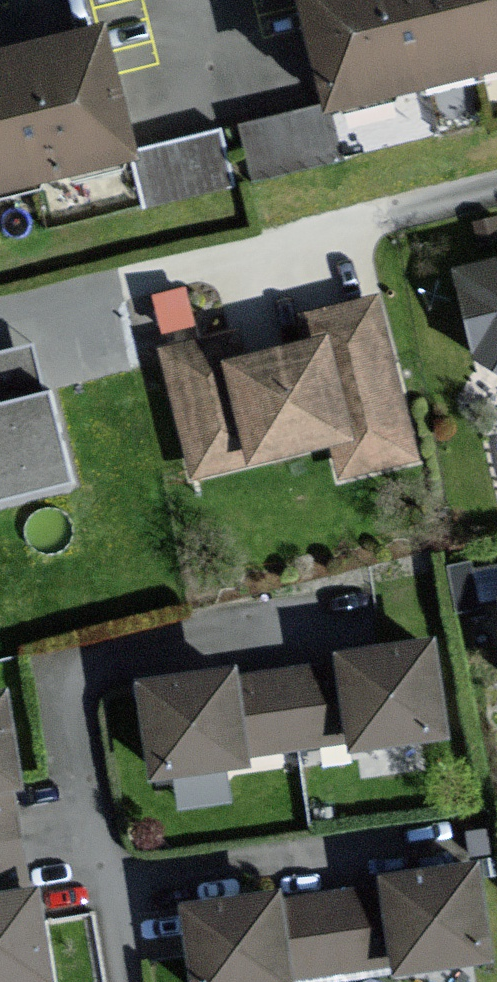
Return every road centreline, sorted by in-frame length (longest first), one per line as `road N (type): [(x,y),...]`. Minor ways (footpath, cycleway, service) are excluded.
road 1 (residential): [(342,607),(103,653),(83,665),(75,711),(122,981)]
road 2 (residential): [(0,314),(496,186)]

